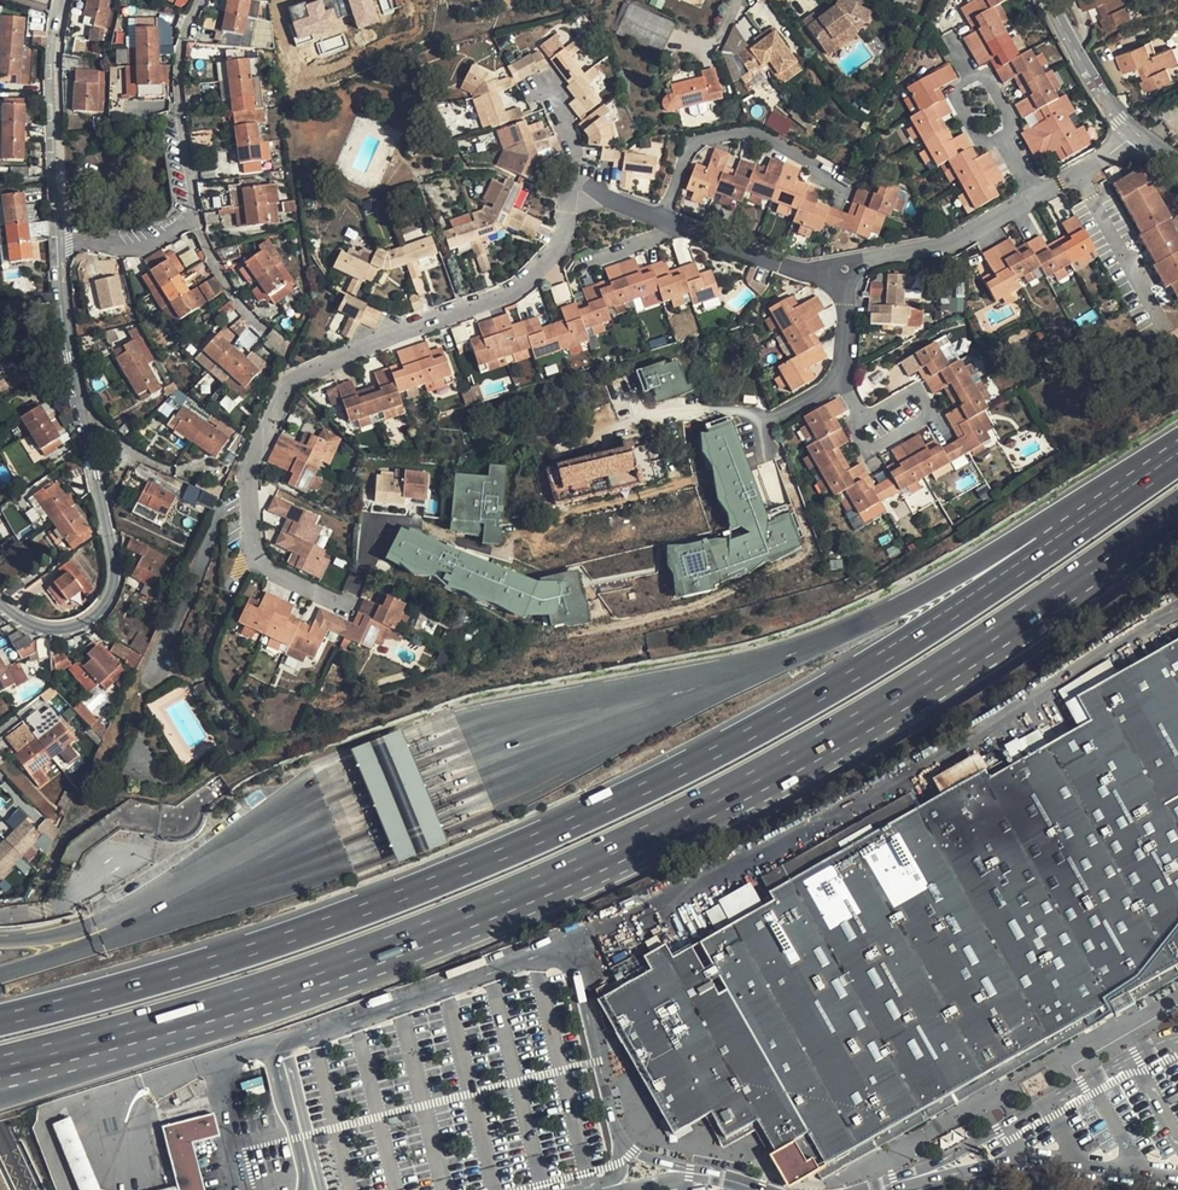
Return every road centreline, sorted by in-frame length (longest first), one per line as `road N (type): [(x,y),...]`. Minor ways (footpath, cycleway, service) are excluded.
road 1 (motorway): [(1177,458),(844,681),(585,816),(326,924),(0,1020)]
road 2 (residential): [(365,527),(358,583),(338,598),(305,589),(252,546),(247,470),(286,384),(499,298),(541,272),(585,200),(615,203),(769,262),(834,275),(959,238),(1135,136)]
road 3 (motorway): [(1177,448),(856,627),(370,794),(150,908)]
road 4 (motorway): [(225,1007),(416,939),(743,788),(977,652),(1177,511)]
road 5 (residential): [(57,238),(141,246),(174,233),(192,212),(178,81),(180,49),(199,0)]
road 6 (residential): [(0,604),(54,629),(85,623),(109,598),(114,567),(84,420)]
road 7 (motorway): [(0,1099),(225,1007)]
road 8 (residential): [(57,238),(63,0)]
road 9 (motorway): [(0,1063),(225,1007)]
road 10 (residential): [(84,420),(57,238)]
road 11 (motorway): [(150,908),(87,946),(0,974)]
road 12 (residential): [(1049,0),(1106,105),(1135,136)]
road 13 (motorway): [(150,908),(72,933),(0,942)]

